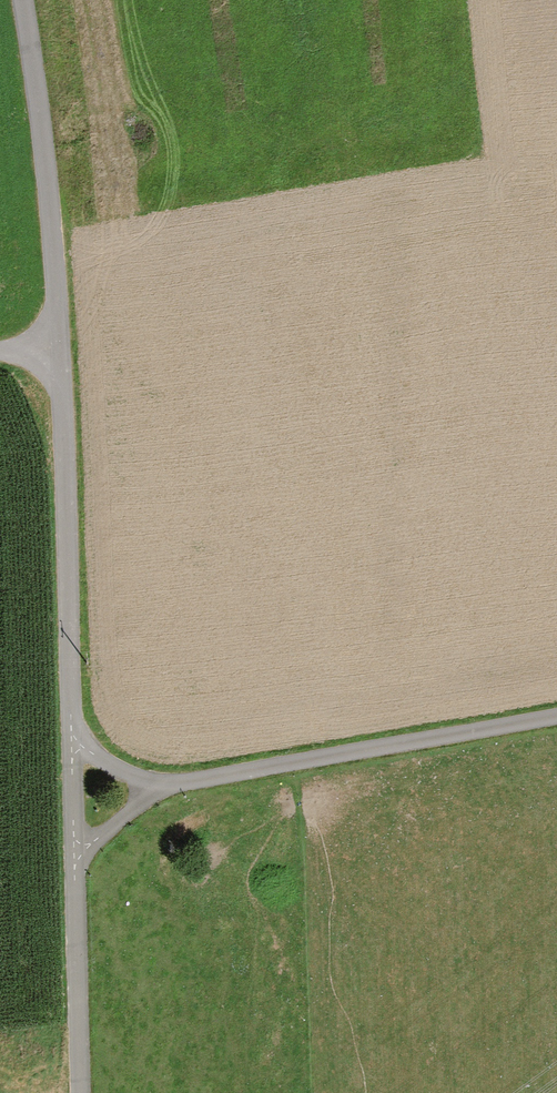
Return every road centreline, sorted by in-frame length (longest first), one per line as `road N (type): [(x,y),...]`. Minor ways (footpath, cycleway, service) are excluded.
road 1 (unclassified): [(80,1092),(61,343)]
road 2 (track): [(74,864),(160,787),(556,717)]
road 3 (unclassified): [(61,343),(18,0)]

